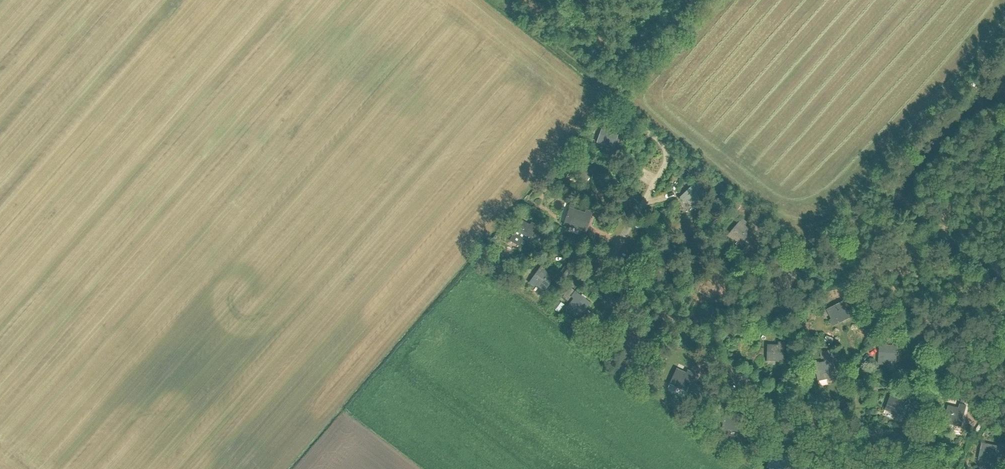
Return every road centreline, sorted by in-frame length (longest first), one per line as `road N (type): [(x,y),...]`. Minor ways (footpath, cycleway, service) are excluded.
road 1 (track): [(608,98),(665,153),(612,268)]

